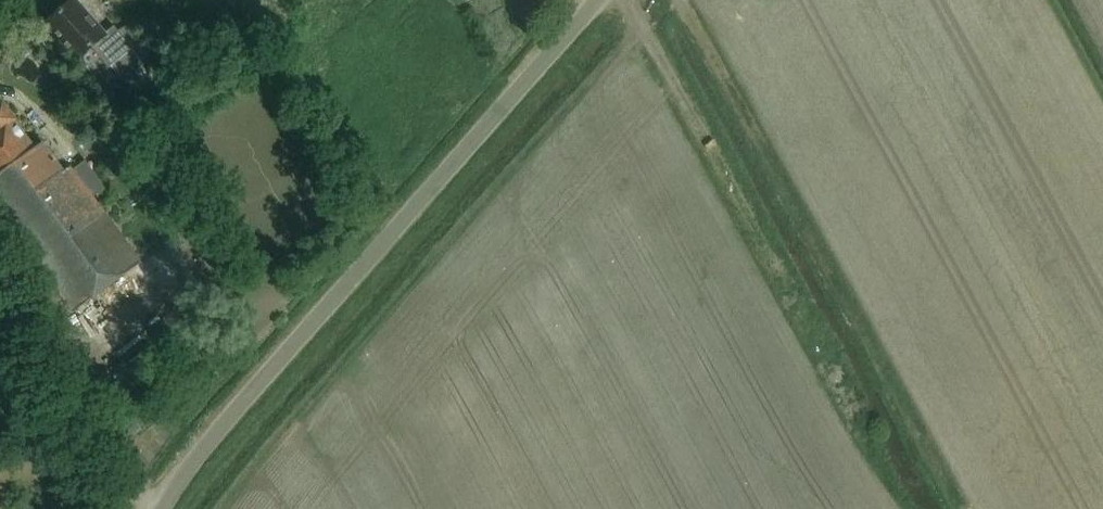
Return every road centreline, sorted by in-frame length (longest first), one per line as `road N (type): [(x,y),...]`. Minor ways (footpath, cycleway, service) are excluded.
road 1 (unclassified): [(163,508),(594,0)]

